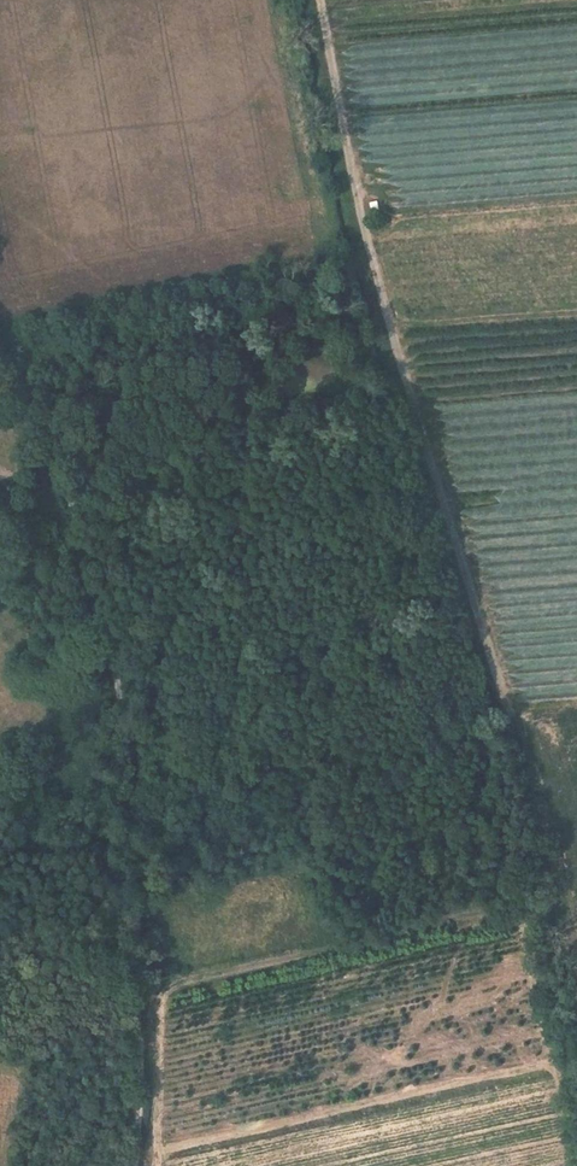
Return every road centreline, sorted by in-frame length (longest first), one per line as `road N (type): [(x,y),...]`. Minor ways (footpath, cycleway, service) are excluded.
road 1 (track): [(576,956),(375,274),(321,0)]
road 2 (track): [(136,1165),(144,1055),(117,632),(0,372)]
road 3 (track): [(122,670),(201,624),(462,560)]

